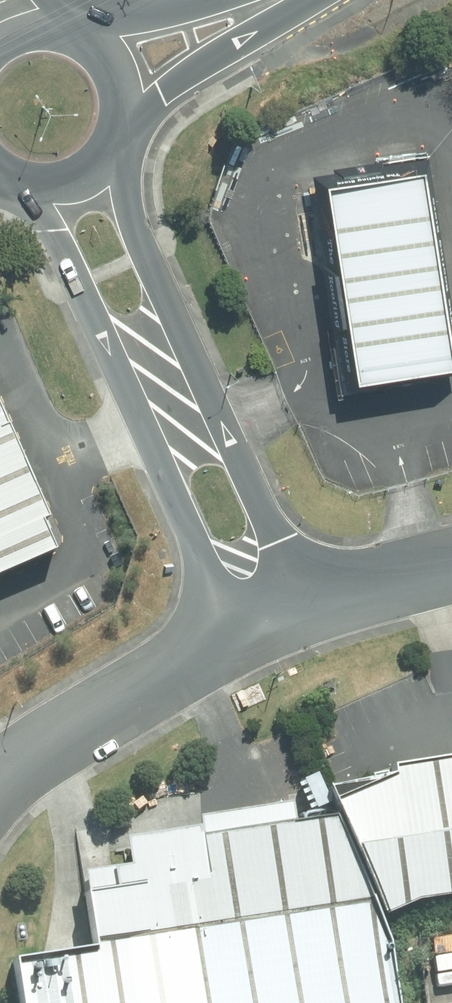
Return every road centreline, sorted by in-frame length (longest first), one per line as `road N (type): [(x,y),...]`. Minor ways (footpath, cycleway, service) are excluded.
road 1 (unclassified): [(118,134),(145,253),(310,606)]
road 2 (unclassified): [(238,637),(79,283),(13,179)]
road 3 (unclassified): [(238,637),(138,689),(27,762),(0,793)]
road 4 (secondary): [(298,0),(119,131)]
road 5 (secondary): [(78,36),(233,0)]
road 6 (unclassified): [(451,571),(310,606)]
road 7 (secondary): [(118,134),(82,176),(55,185),(13,179)]

